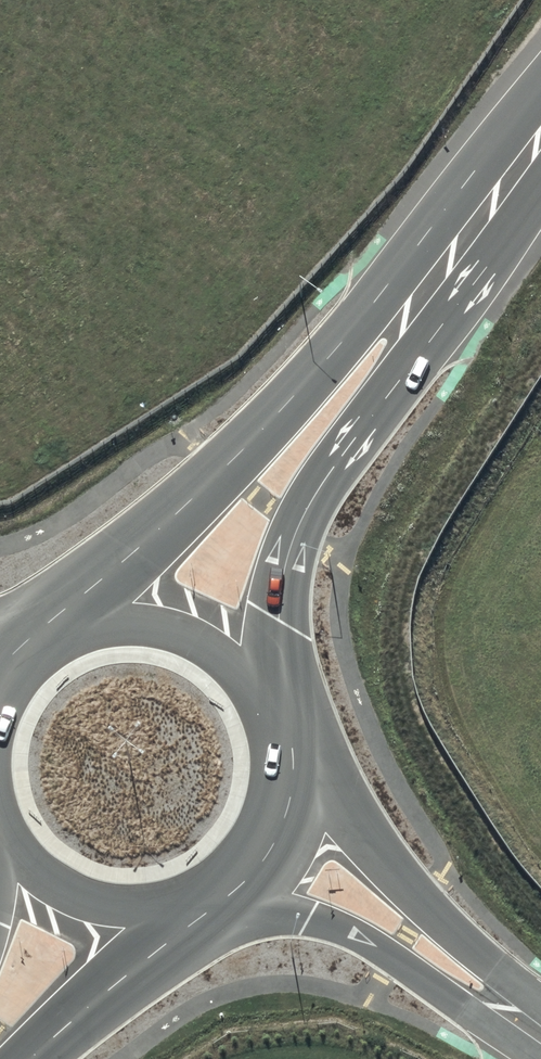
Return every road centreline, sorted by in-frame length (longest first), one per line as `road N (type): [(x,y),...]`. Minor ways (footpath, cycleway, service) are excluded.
road 1 (secondary): [(53,626),(172,522),(356,329),(485,209)]
road 2 (secondary): [(485,209),(406,374),(302,514),(279,589),(269,687)]
road 3 (tertiary): [(292,756),(369,855),(493,968),(540,1024)]
road 4 (tertiary): [(540,1038),(354,931),(224,897)]
road 5 (secondary): [(53,626),(103,608),(158,607),(209,625),(251,658),(269,687)]
road 6 (secondary): [(197,910),(29,1058)]
road 7 (secondary): [(197,910),(126,926),(75,916),(30,890),(0,857)]
road 8 (secondary): [(292,756),(286,810),(262,859),(224,897)]

